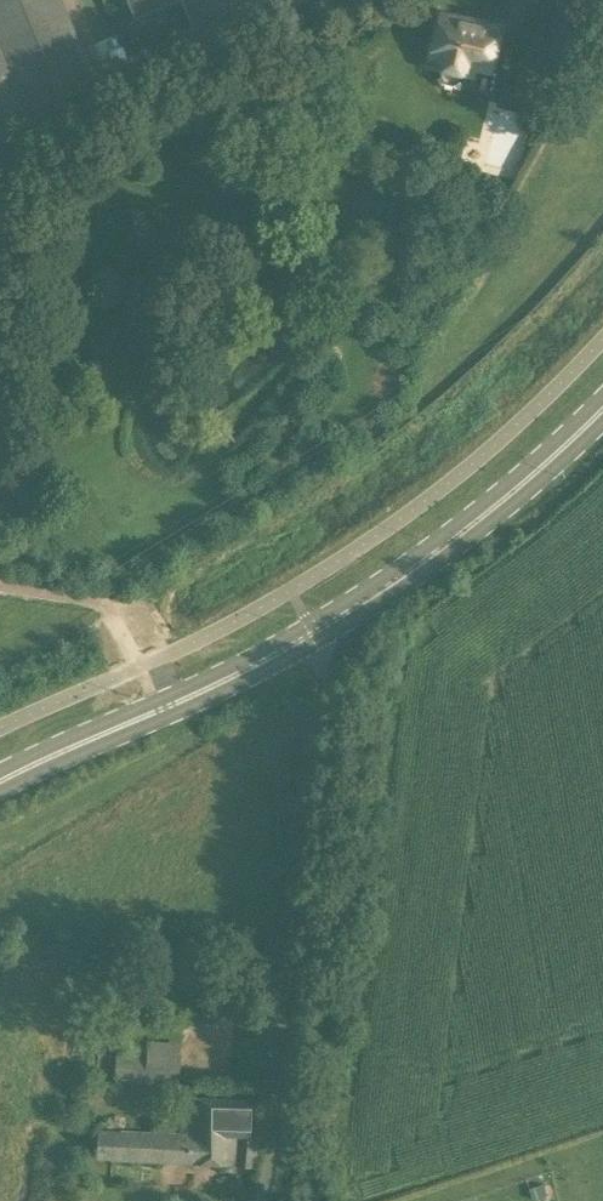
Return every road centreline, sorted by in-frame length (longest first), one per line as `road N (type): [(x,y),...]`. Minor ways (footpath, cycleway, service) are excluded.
road 1 (residential): [(260,1200),(317,641)]
road 2 (secondary): [(602,394),(458,523),(309,623)]
road 3 (secondary): [(317,641),(515,502),(602,420)]
road 4 (secondary): [(0,795),(317,641)]
road 5 (secondary): [(309,623),(0,772)]

